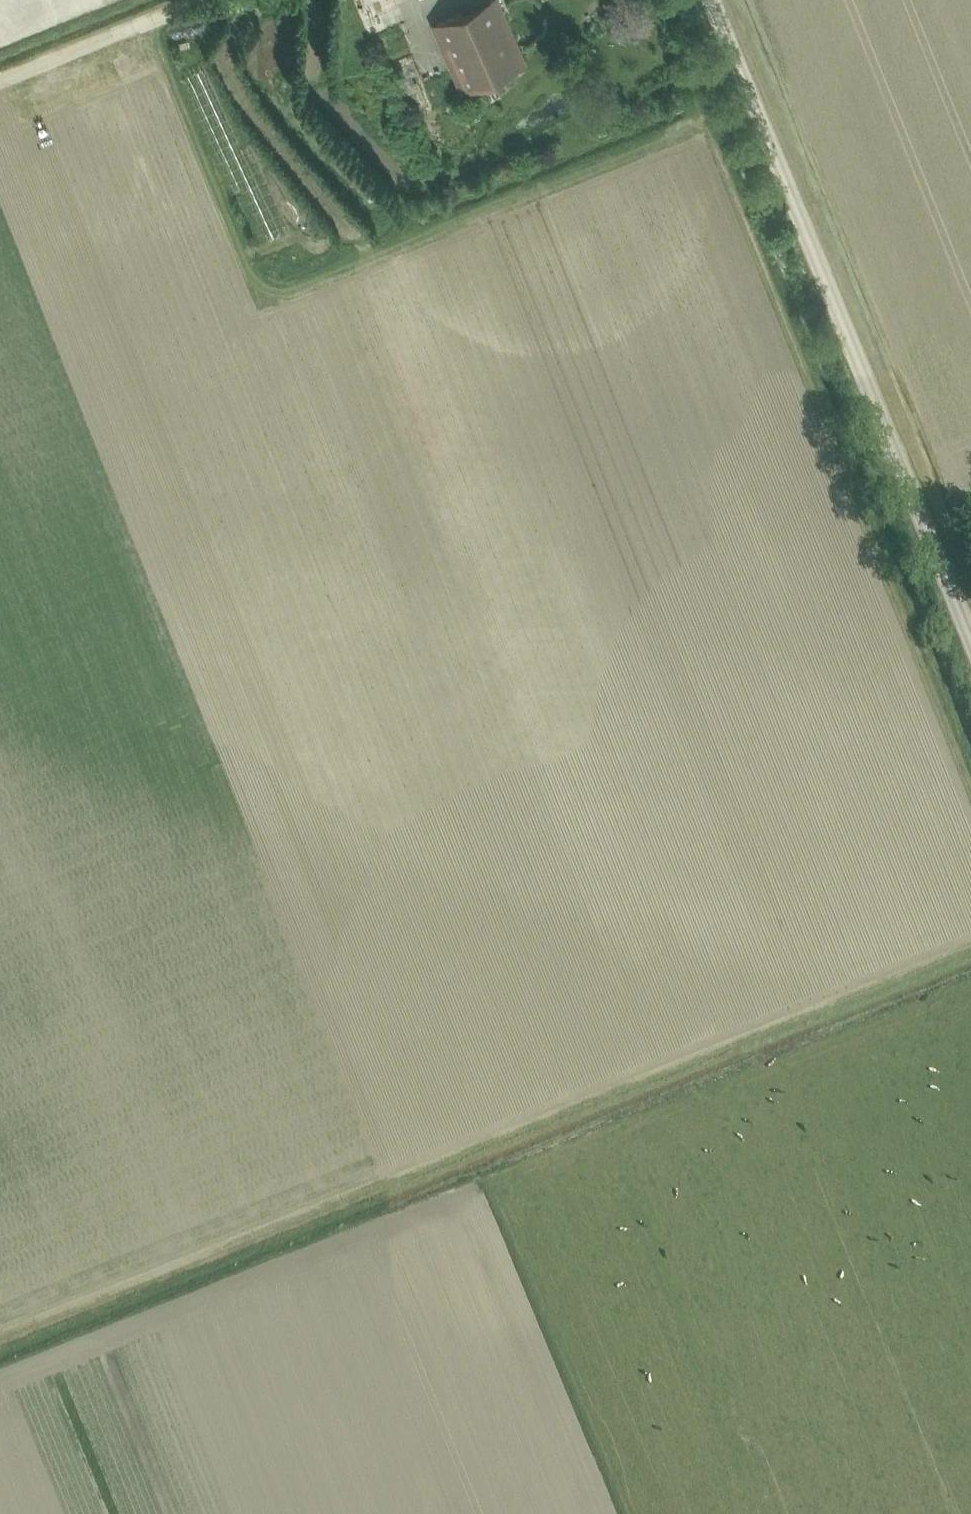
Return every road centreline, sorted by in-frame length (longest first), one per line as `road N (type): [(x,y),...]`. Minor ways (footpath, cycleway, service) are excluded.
road 1 (unclassified): [(970,644),(712,0)]

